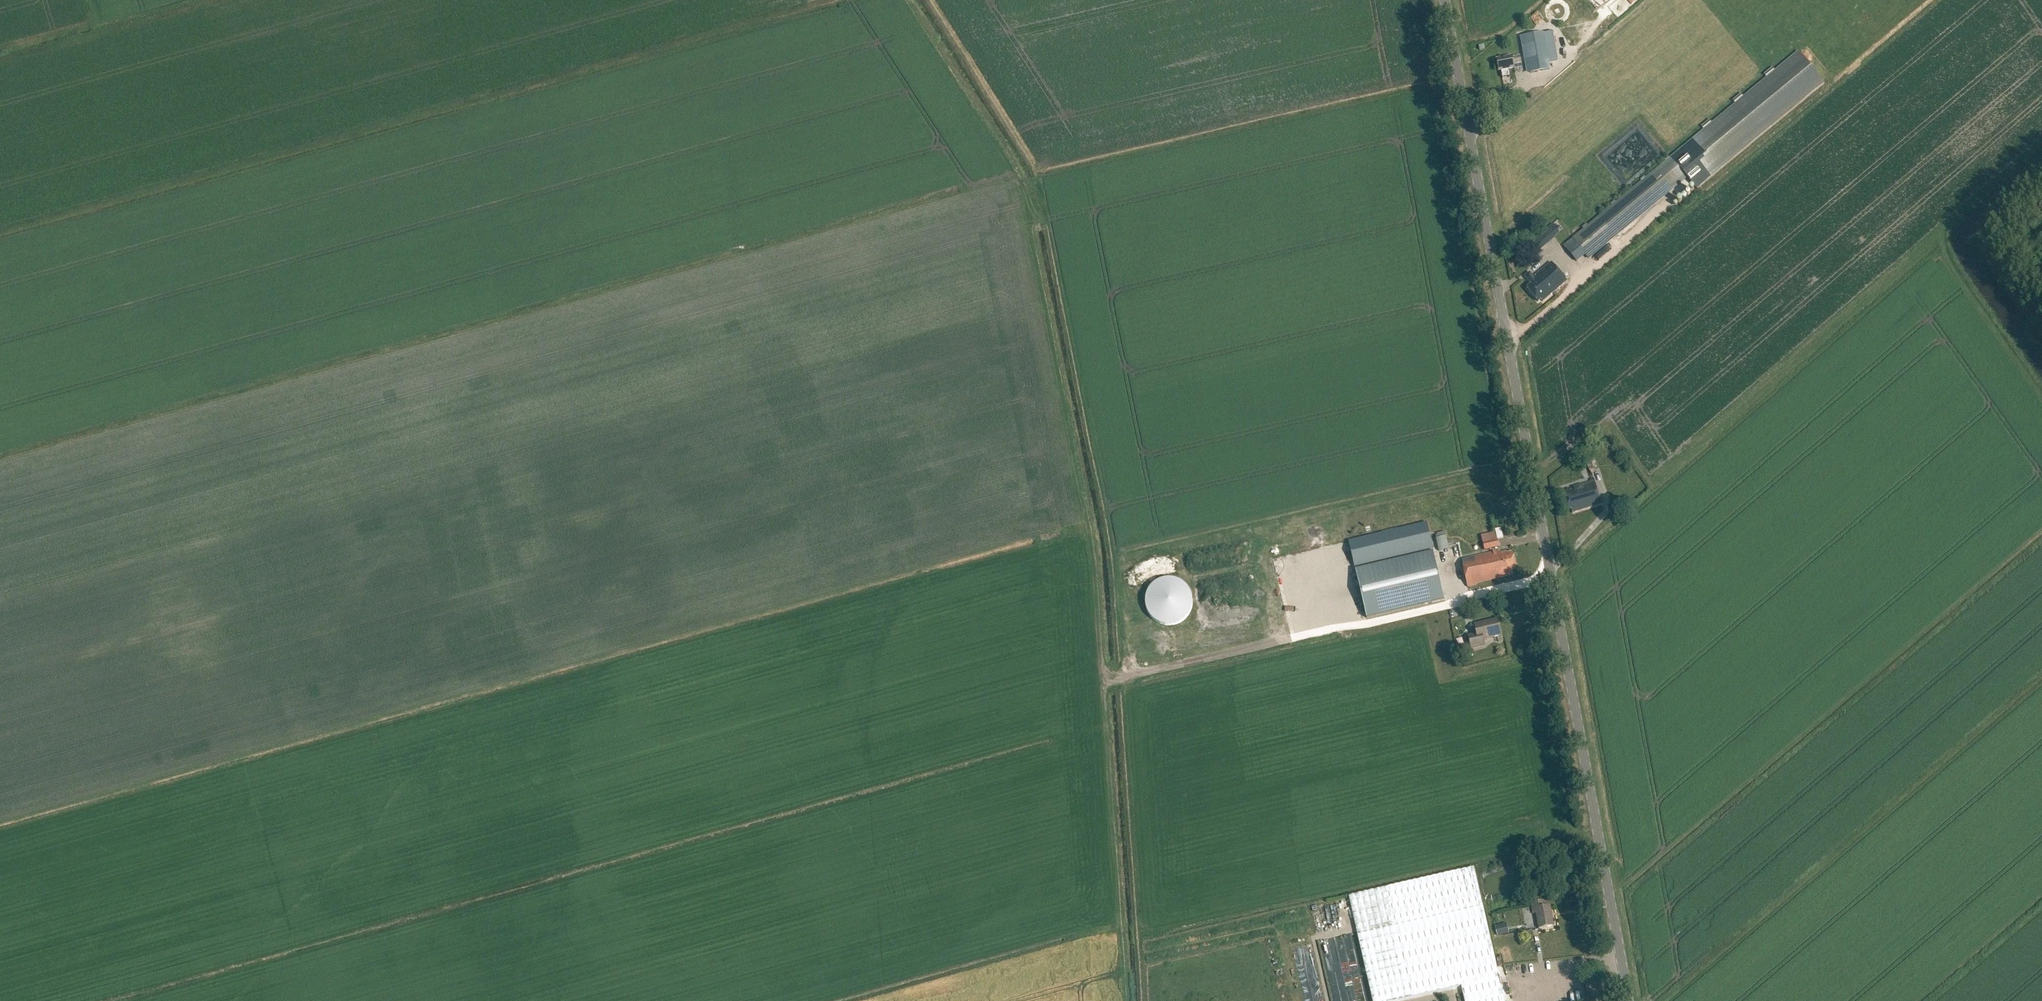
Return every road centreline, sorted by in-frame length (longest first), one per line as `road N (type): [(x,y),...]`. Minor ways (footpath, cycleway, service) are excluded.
road 1 (tertiary): [(1629,1000),(1445,0)]
road 2 (track): [(2041,326),(1987,238),(2041,191)]
road 3 (track): [(1942,245),(1951,227),(2041,147)]

